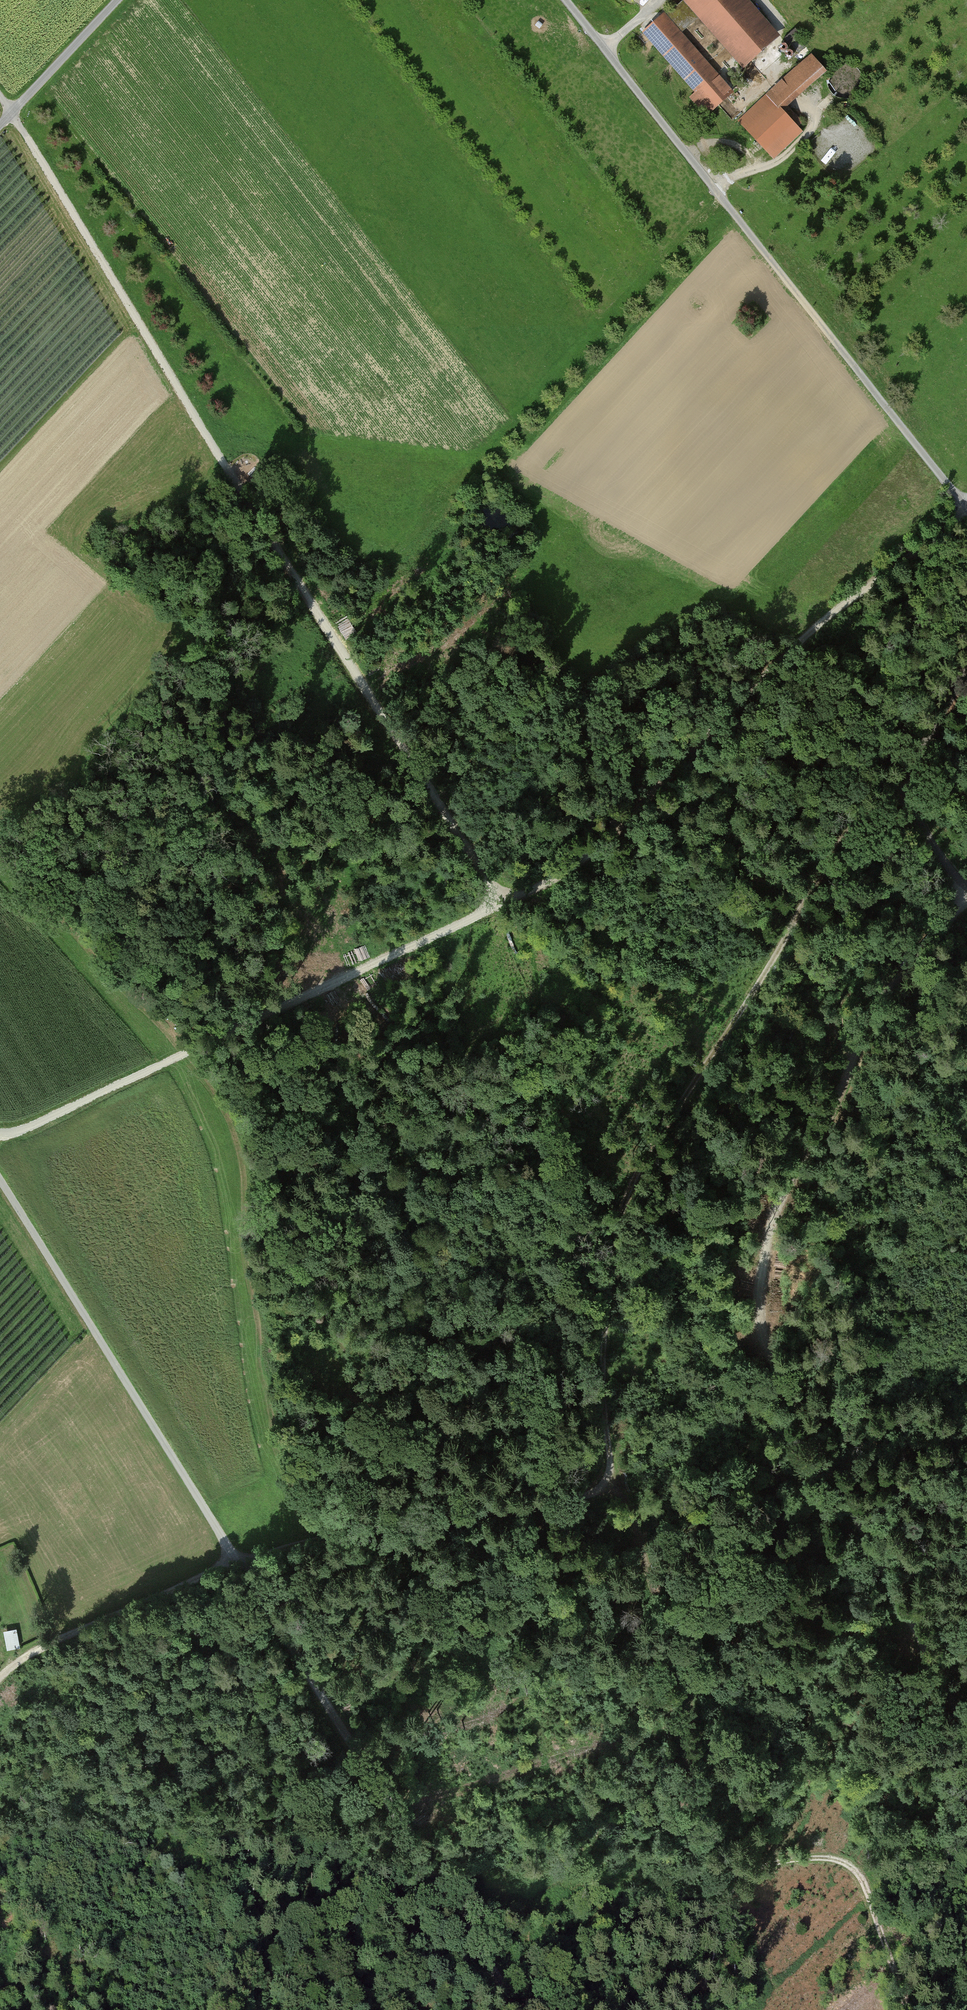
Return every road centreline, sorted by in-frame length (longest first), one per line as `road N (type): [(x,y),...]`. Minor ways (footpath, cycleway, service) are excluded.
road 1 (track): [(238,1560),(418,1508),(471,1515),(564,1497),(610,1476),(617,1265),(634,1179),(837,847),(860,823),(914,804)]
road 2 (track): [(0,96),(501,905)]
road 3 (track): [(966,1726),(758,1339),(742,1264),(764,1210),(875,1029),(966,899)]
road 4 (unclassified): [(966,507),(565,0)]
road 5 (track): [(501,905),(567,872),(619,829),(745,692),(966,510)]
road 6 (track): [(0,1134),(27,1129),(501,905)]
road 7 (track): [(505,2009),(238,1560)]
road 8 (track): [(238,1560),(0,1180)]
road 9 (track): [(911,2009),(876,1904),(847,1863),(783,1860),(715,1886),(676,1941),(646,2009)]
road 10 (track): [(238,1560),(0,1673)]
road 11 (track): [(0,125),(117,0)]
road 12 (track): [(966,669),(912,767),(914,804)]
road 13 (track): [(610,1476),(647,1590)]

